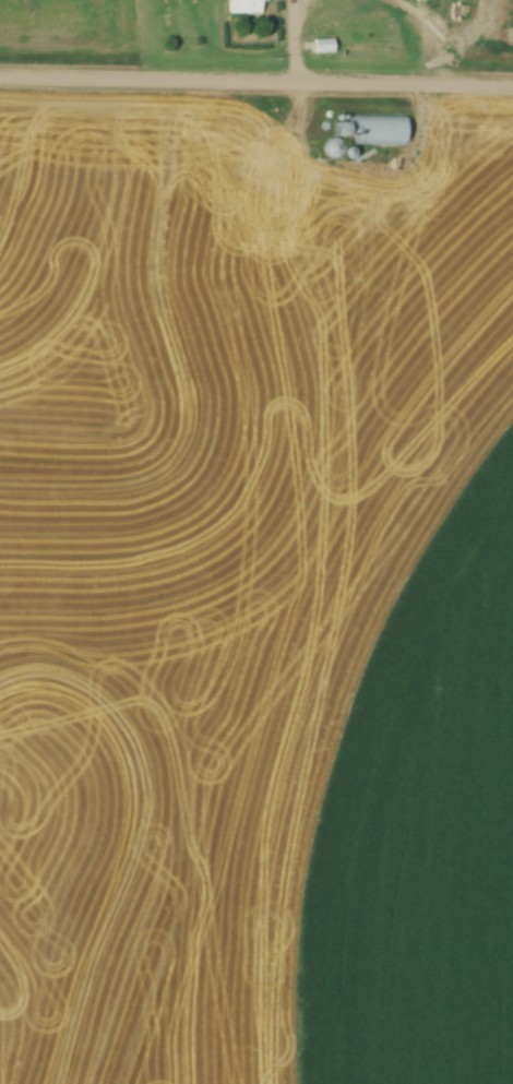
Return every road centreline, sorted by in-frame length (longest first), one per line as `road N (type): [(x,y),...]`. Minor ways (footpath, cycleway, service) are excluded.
road 1 (residential): [(0,79),(512,87)]

